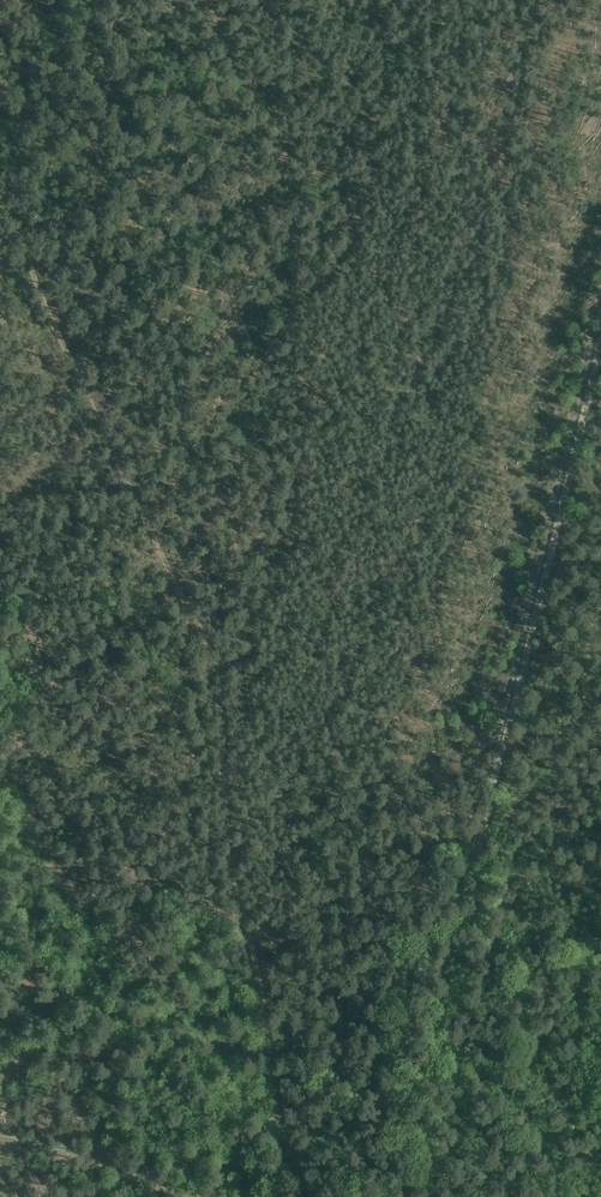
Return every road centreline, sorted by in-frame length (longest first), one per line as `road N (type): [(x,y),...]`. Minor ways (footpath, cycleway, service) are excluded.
road 1 (track): [(277,1196),(271,1078),(232,864),(212,649),(88,399),(0,193)]
road 2 (track): [(600,341),(405,1196)]

